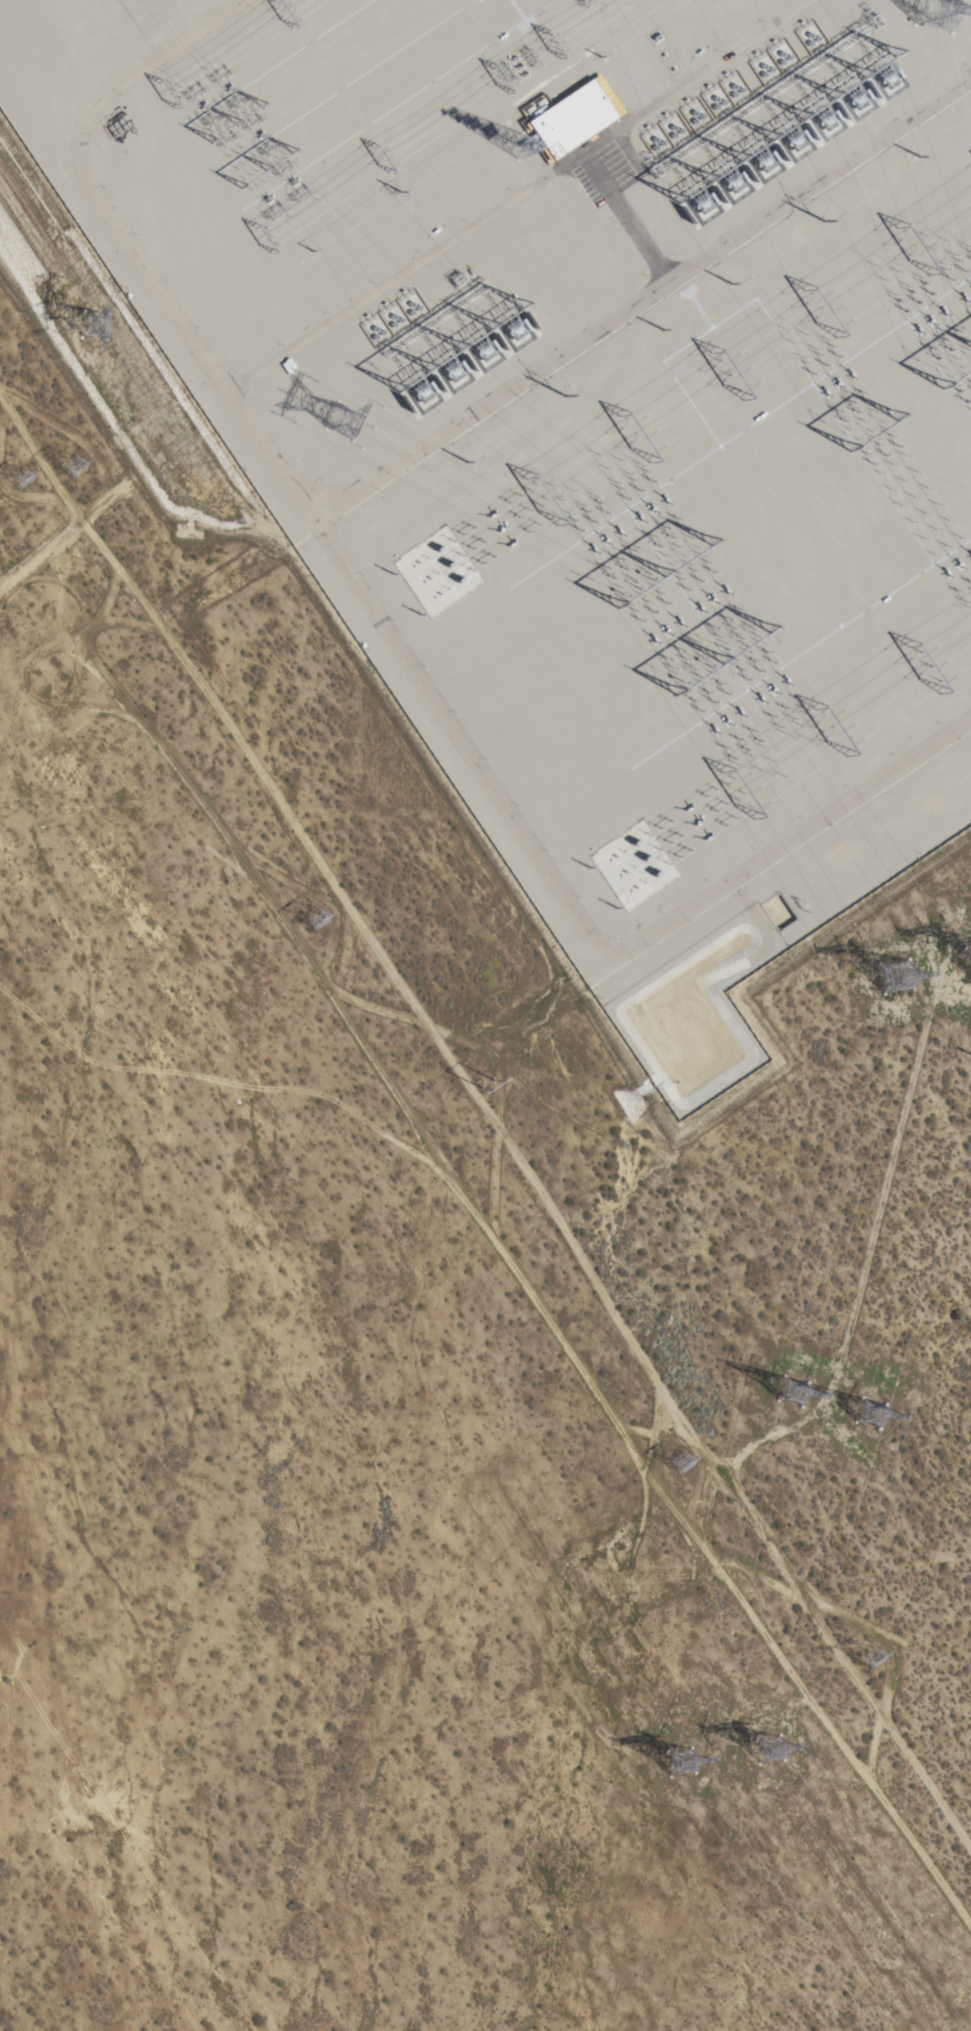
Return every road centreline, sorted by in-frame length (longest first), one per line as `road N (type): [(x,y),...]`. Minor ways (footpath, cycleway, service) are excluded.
road 1 (track): [(0,602),(125,492)]

